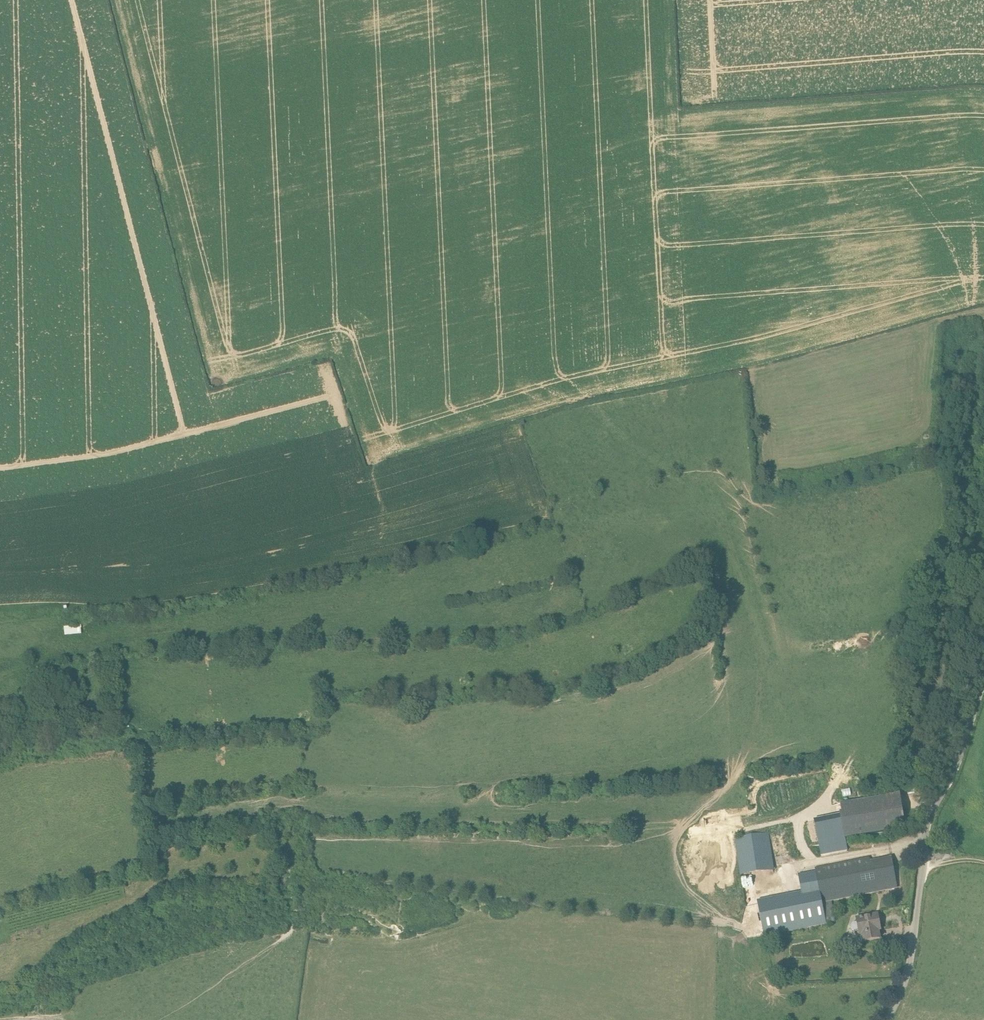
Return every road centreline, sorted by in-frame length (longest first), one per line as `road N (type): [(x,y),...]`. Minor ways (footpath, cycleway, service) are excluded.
road 1 (unclassified): [(886,1019),(911,954),(925,829),(983,679)]

